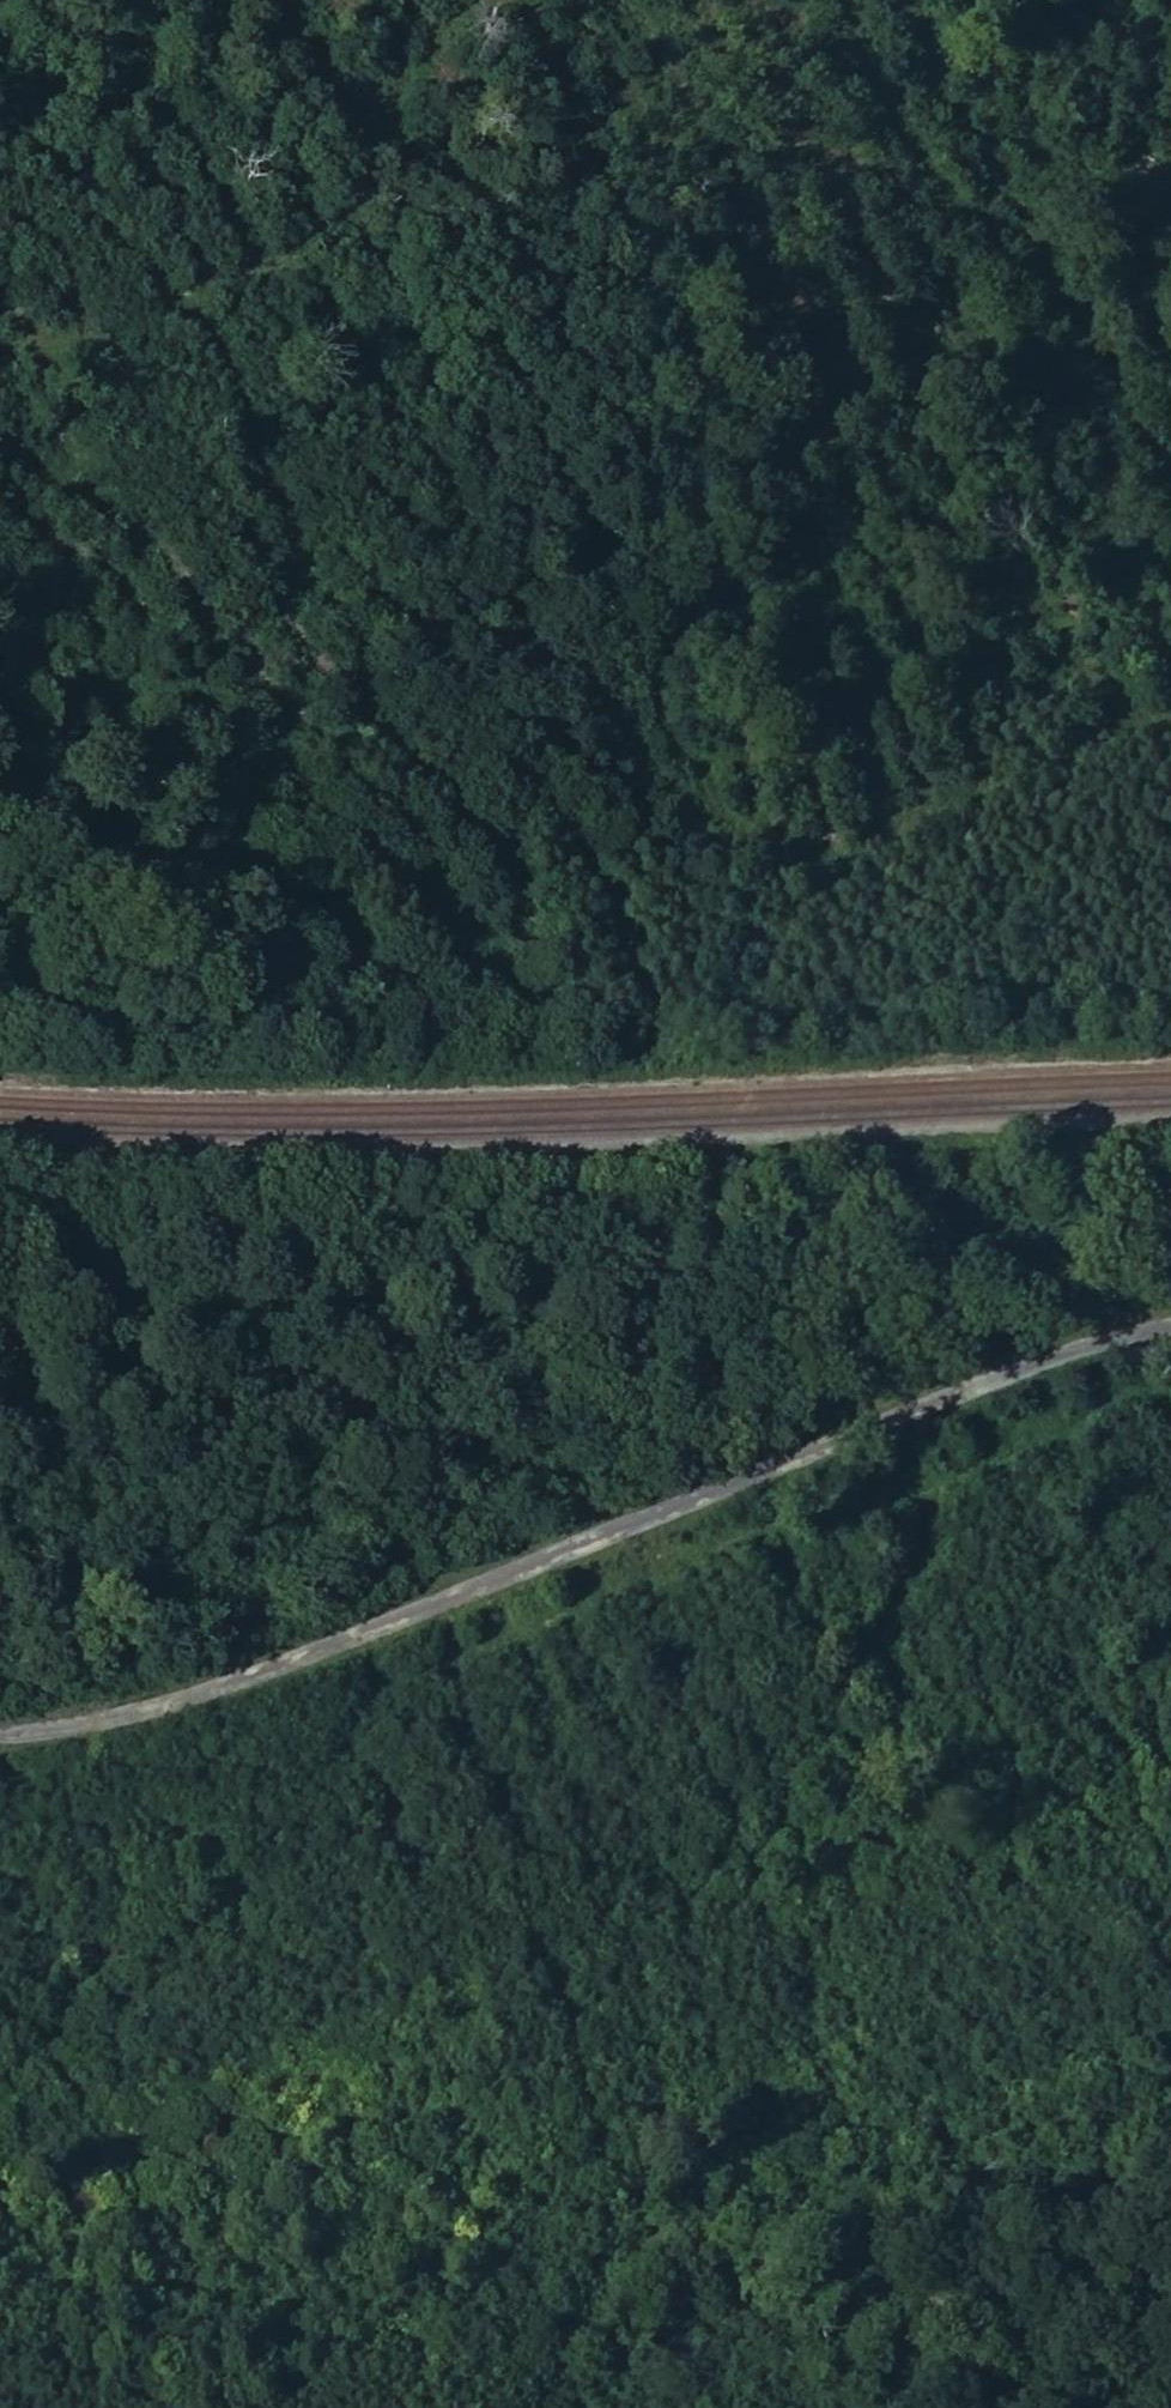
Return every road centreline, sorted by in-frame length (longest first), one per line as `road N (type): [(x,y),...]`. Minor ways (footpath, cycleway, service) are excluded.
road 1 (unclassified): [(0,1737),(121,1721),(261,1679),(1047,1360),(1170,1328)]
road 2 (track): [(0,2308),(52,2314),(575,2297),(725,2257),(1170,2076)]

